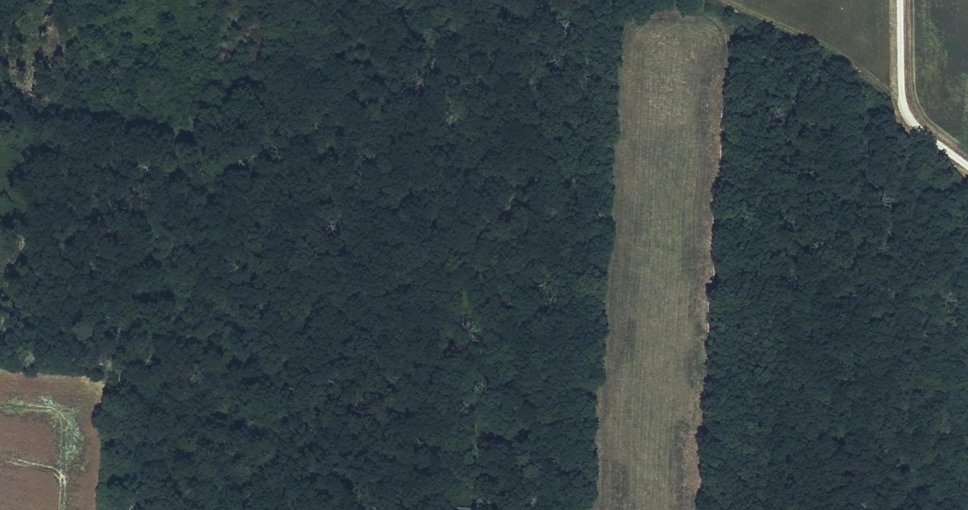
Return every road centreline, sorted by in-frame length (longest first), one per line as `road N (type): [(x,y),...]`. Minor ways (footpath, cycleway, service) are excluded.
road 1 (track): [(906,0),(912,107),(967,159)]

